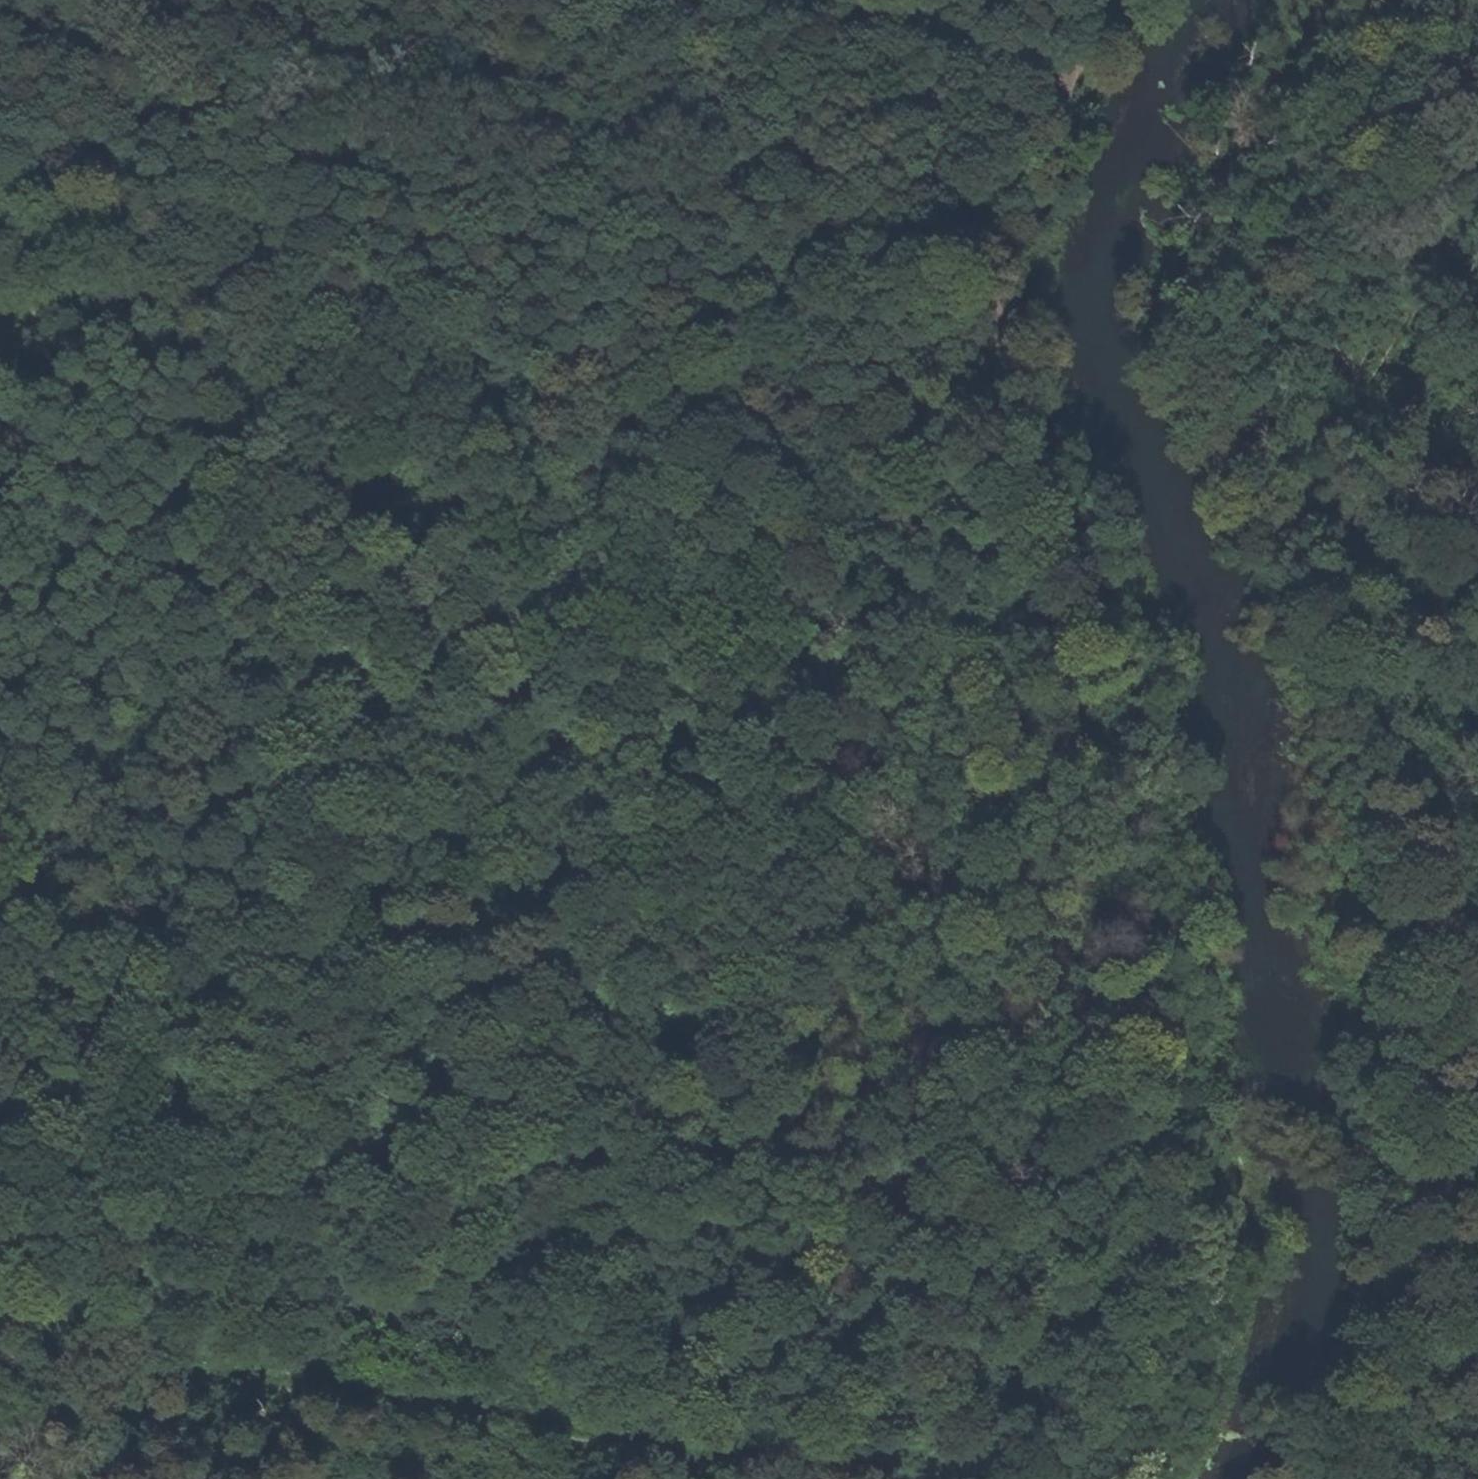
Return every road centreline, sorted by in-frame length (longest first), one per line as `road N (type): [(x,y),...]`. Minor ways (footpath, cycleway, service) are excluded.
road 1 (track): [(1131,1478),(1170,1414),(1206,1317),(1210,1191),(1162,793),(1124,596),(1094,531),(1044,459),(1016,373),(1039,185),(1073,80)]
road 2 (track): [(849,1478),(0,1347)]
road 3 (track): [(775,0),(1073,80)]

